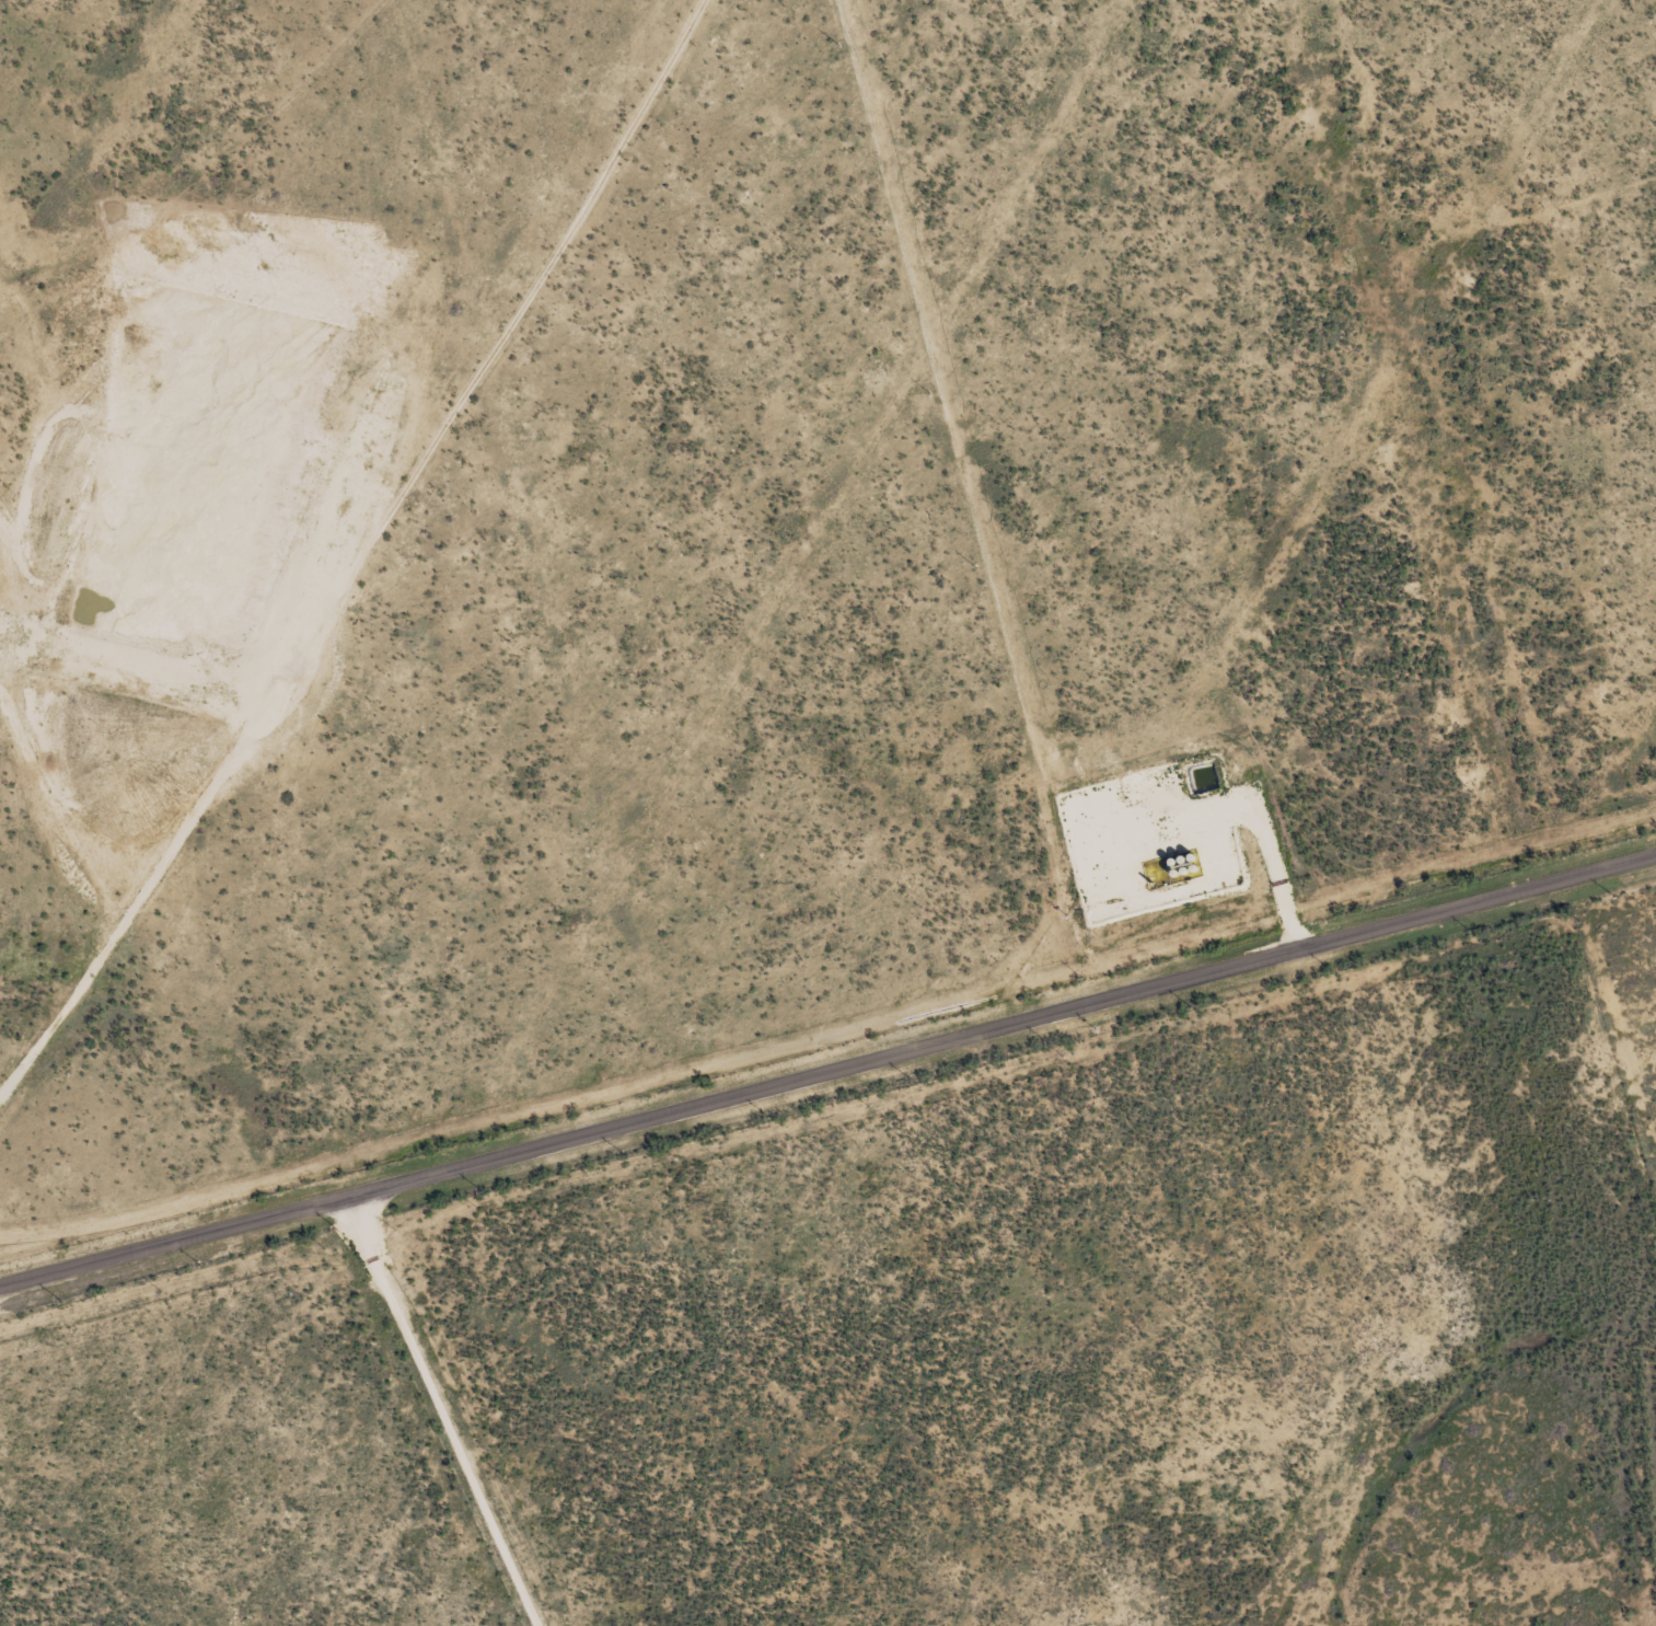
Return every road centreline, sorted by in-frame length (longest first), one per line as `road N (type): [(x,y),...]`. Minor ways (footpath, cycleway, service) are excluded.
road 1 (residential): [(0,1284),(1655,851)]
road 2 (track): [(697,0),(432,439),(62,1013),(0,1096)]
road 3 (track): [(0,309),(111,267),(303,124),(433,0)]

